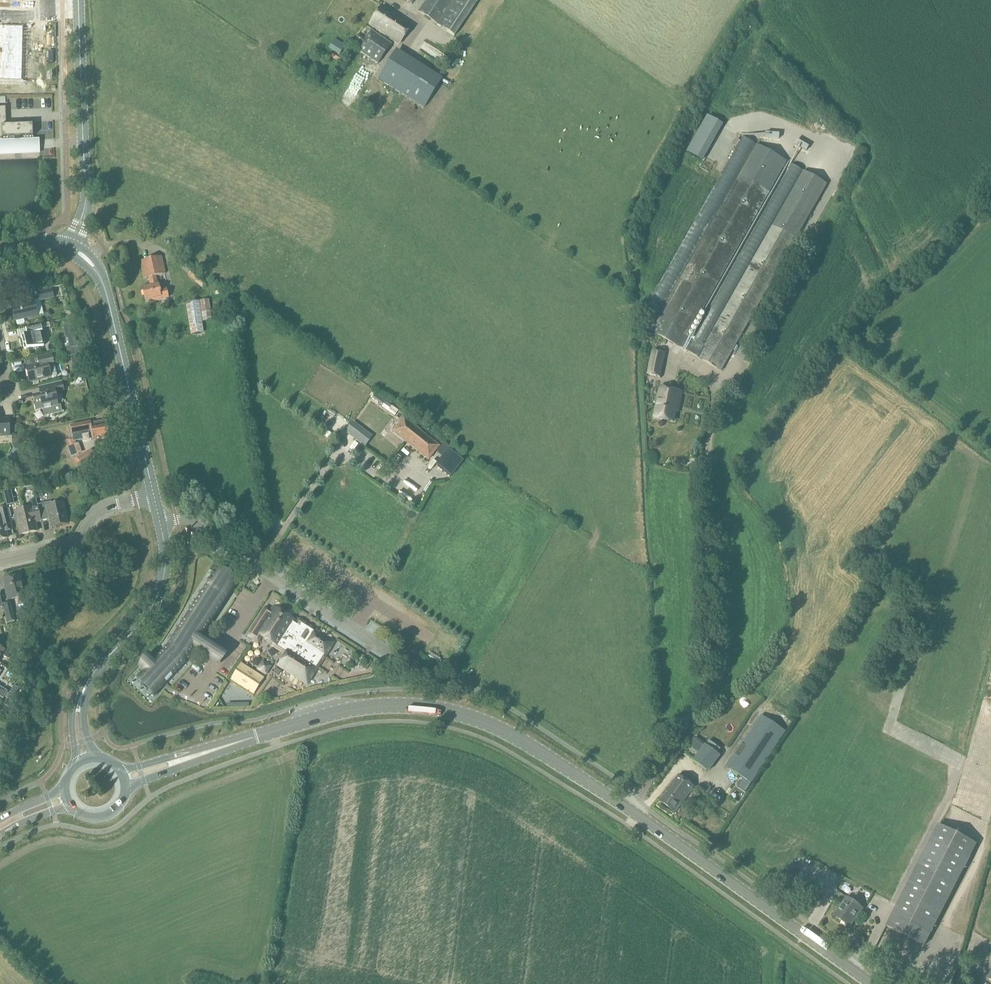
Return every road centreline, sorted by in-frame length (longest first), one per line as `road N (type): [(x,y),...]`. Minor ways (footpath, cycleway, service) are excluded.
road 1 (secondary): [(629,811),(496,726),(416,706),(336,713),(185,759)]
road 2 (unclassified): [(629,811),(706,674),(707,472)]
road 3 (secondary): [(872,983),(629,811)]
road 4 (unclassified): [(160,523),(194,524),(400,659)]
road 5 (tertiary): [(153,495),(108,297),(94,267),(71,249)]
road 6 (tertiary): [(71,249),(86,200),(80,14)]
road 7 (tertiary): [(79,702),(160,590),(160,523)]
road 8 (residential): [(0,561),(76,541),(106,507),(153,495)]
road 9 (track): [(855,343),(990,445)]

